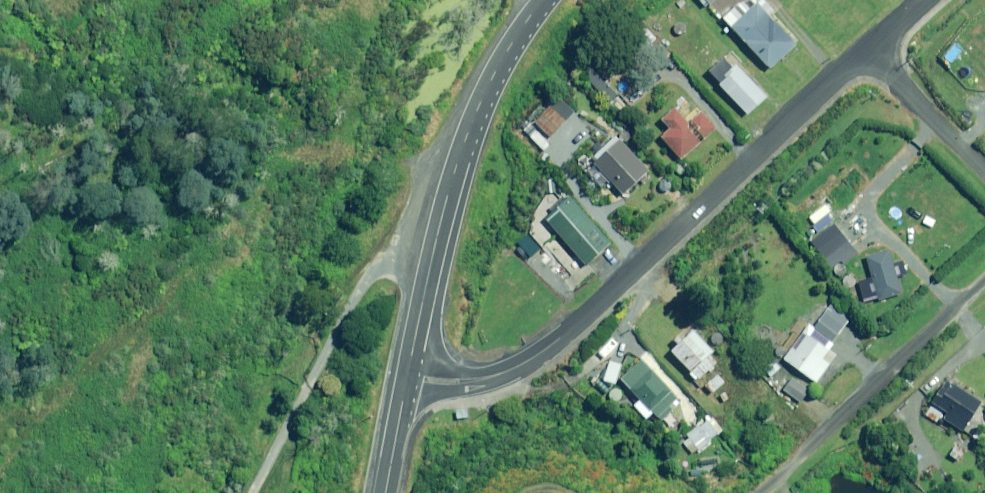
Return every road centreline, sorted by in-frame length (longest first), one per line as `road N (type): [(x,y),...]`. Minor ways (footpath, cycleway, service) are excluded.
road 1 (residential): [(409,376),(488,378),(532,357),(867,48)]
road 2 (tertiary): [(409,376),(468,138),(543,0)]
road 3 (residential): [(752,492),(984,271)]
road 4 (residential): [(984,176),(867,48)]

